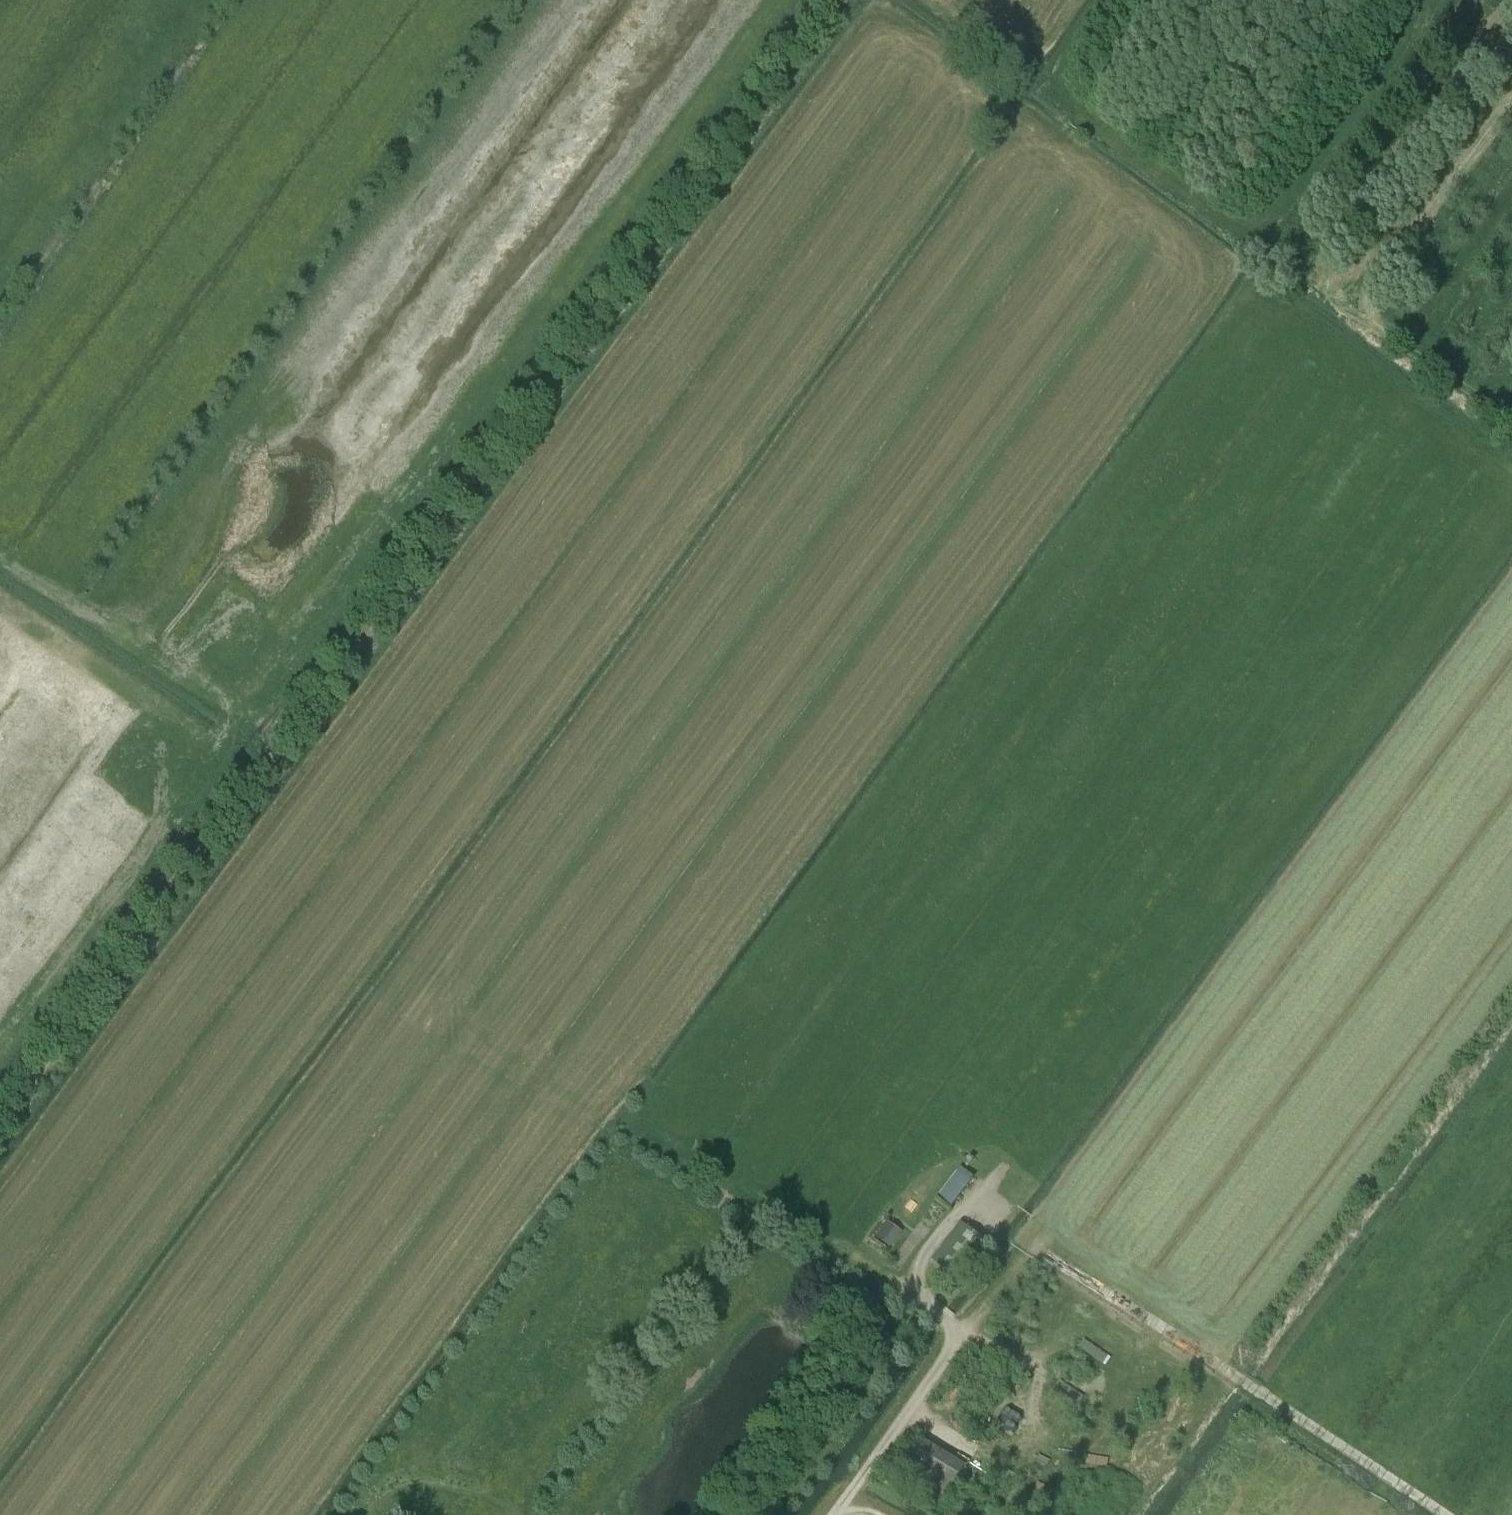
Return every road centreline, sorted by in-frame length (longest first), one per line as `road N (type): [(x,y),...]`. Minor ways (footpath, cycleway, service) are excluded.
road 1 (track): [(0,1127),(828,0)]

